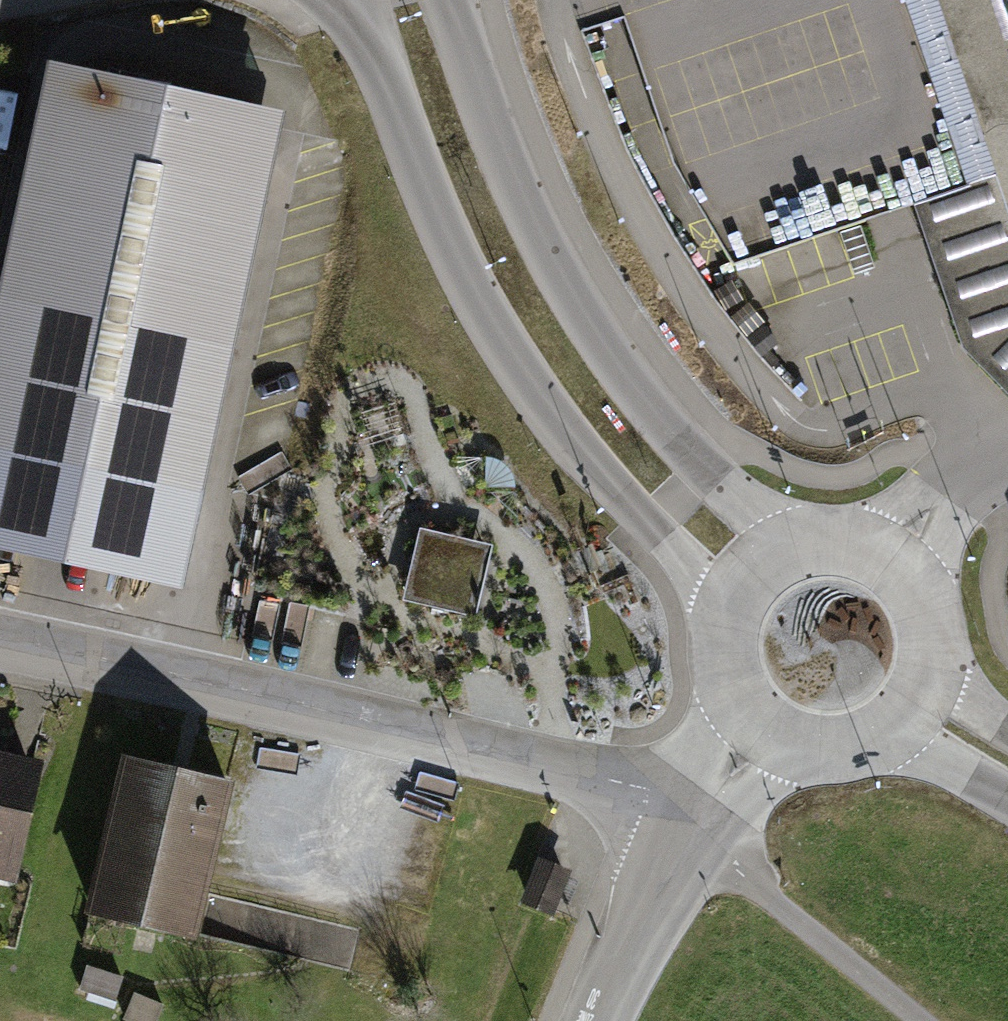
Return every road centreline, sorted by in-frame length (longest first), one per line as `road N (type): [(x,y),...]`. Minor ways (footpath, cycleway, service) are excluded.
road 1 (secondary): [(354,0),(438,221),(519,373),(639,523),(730,603)]
road 2 (residential): [(692,824),(652,792),(0,639)]
road 3 (secondary): [(781,554),(669,431),(575,306),(511,183),(441,0)]
road 4 (residential): [(692,824),(764,896),(919,1020)]
road 5 (secondary): [(926,680),(925,615),(886,564),(853,548),(816,545),(781,554)]
road 6 (residential): [(692,824),(594,1020)]
road 7 (secondary): [(730,603),(720,638),(722,673),(736,707),(761,733)]
road 8 (secondary): [(882,738),(1007,802)]
road 9 (secondary): [(761,733),(821,755),(882,738)]

